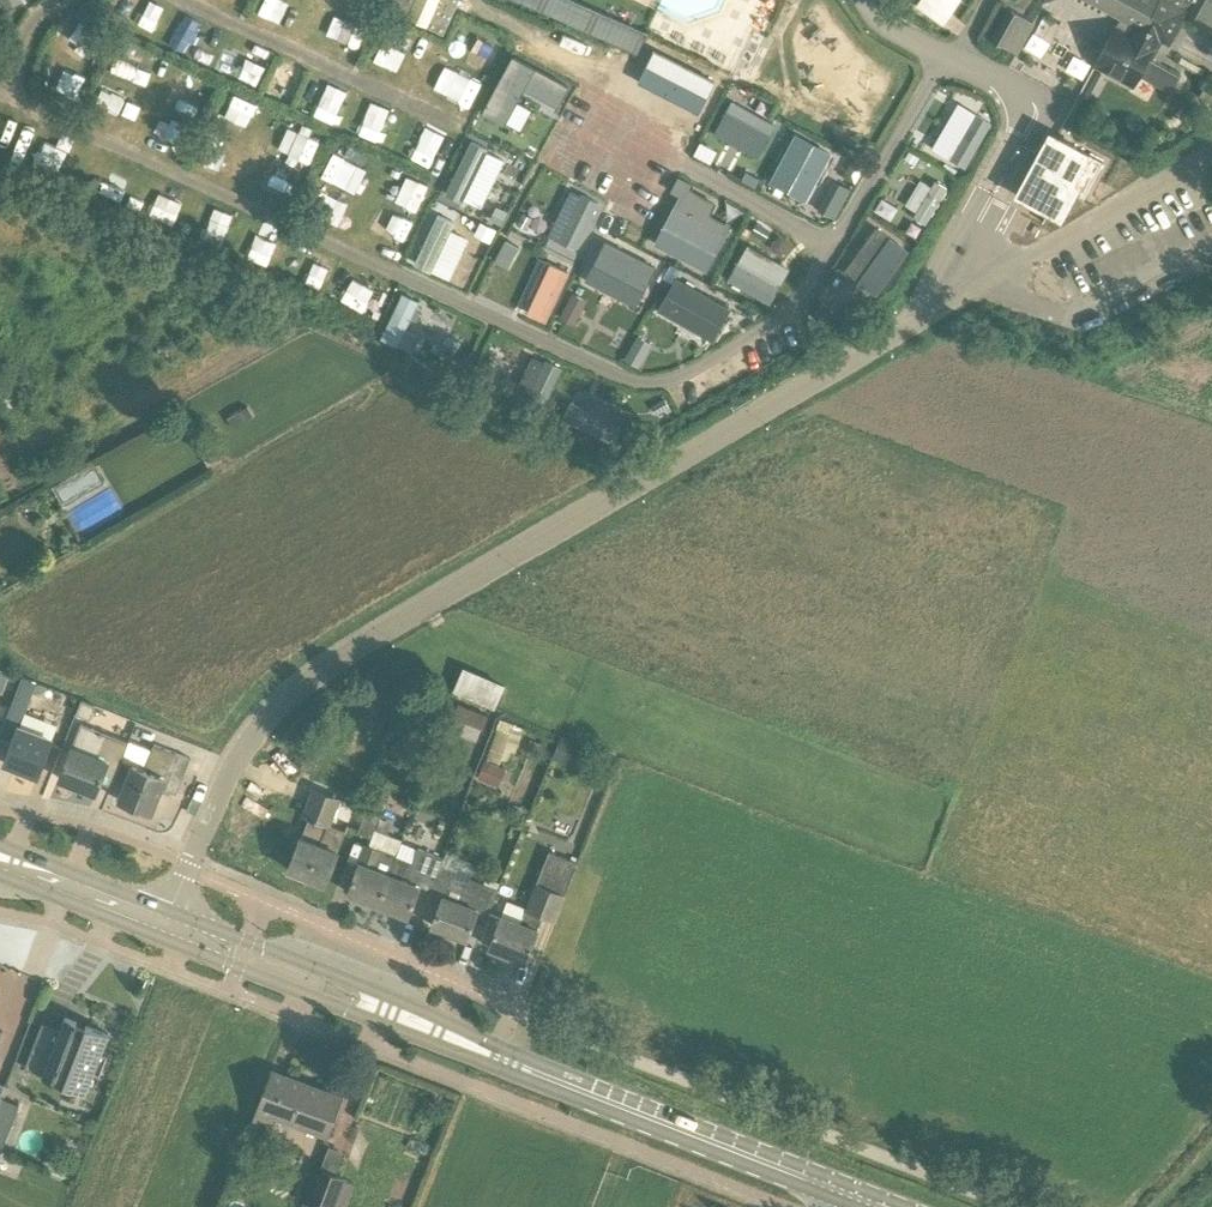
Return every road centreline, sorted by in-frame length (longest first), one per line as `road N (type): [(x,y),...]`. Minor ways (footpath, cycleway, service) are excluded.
road 1 (unclassified): [(164,937),(242,763),(297,695),(351,655),(1211,159)]
road 2 (secondary): [(848,1195),(164,937)]
road 3 (secondary): [(164,937),(0,870)]

